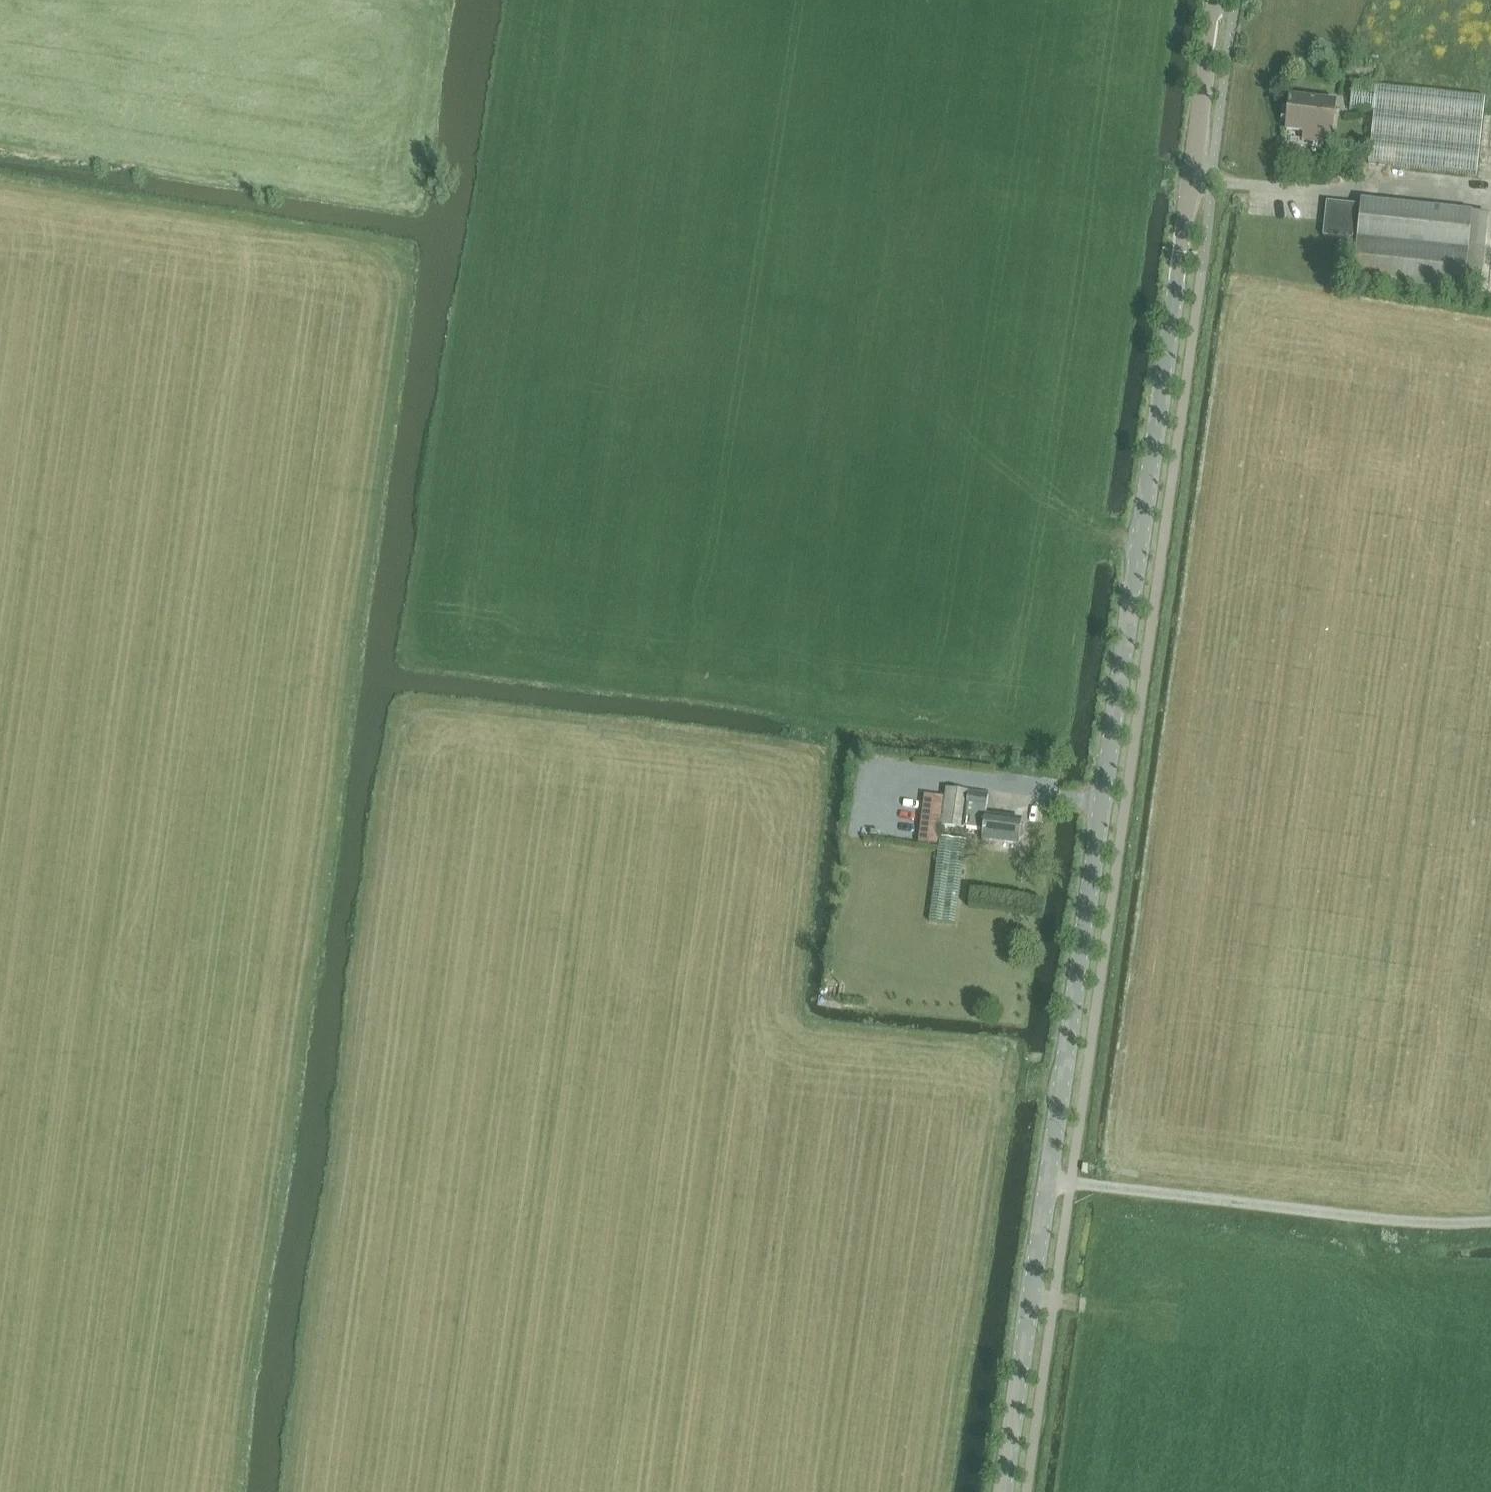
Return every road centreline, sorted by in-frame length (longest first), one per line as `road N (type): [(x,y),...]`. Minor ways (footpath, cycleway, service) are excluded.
road 1 (tertiary): [(1003,1491),(1219,0)]
road 2 (track): [(1194,180),(1301,189),(1416,179),(1490,185)]

